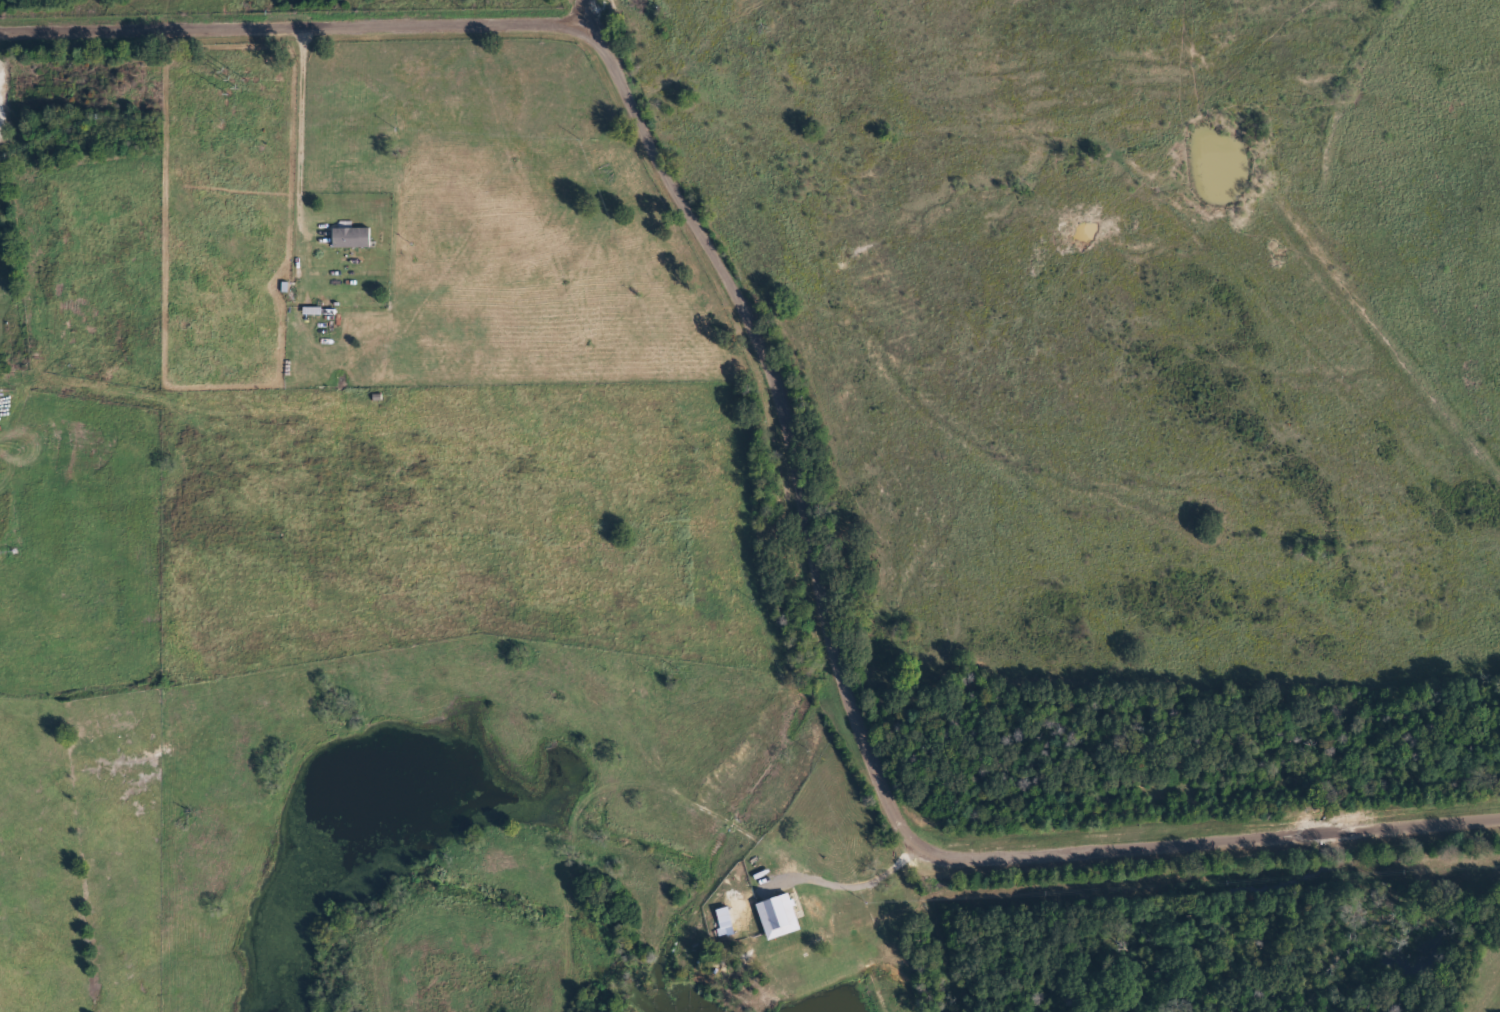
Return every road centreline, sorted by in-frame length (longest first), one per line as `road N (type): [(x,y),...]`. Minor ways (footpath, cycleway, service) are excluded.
road 1 (residential): [(962,858),(841,638),(767,312),(672,136),(657,71)]
road 2 (residential): [(657,71),(617,15),(0,18)]
road 3 (residential): [(1499,820),(962,858)]

